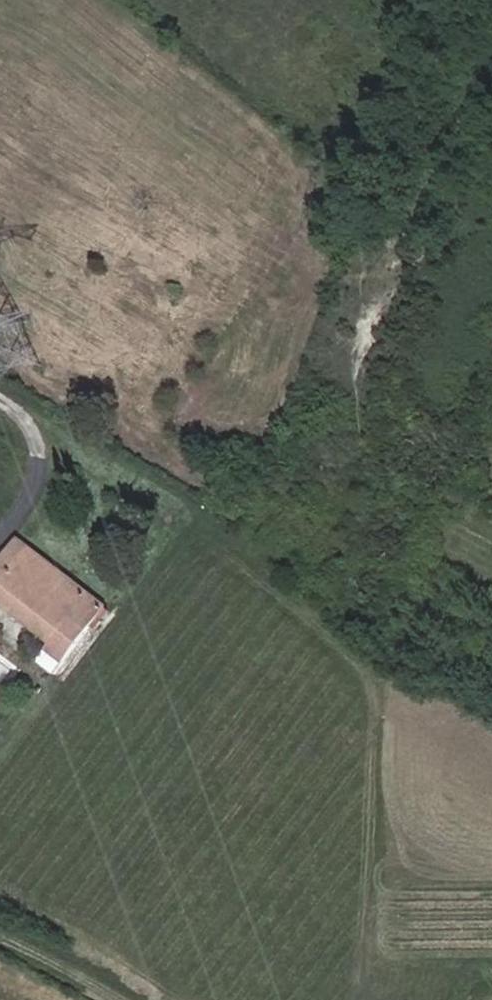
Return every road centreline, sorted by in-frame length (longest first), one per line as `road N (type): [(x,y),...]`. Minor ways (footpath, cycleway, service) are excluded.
road 1 (track): [(126,999),(0,934)]

